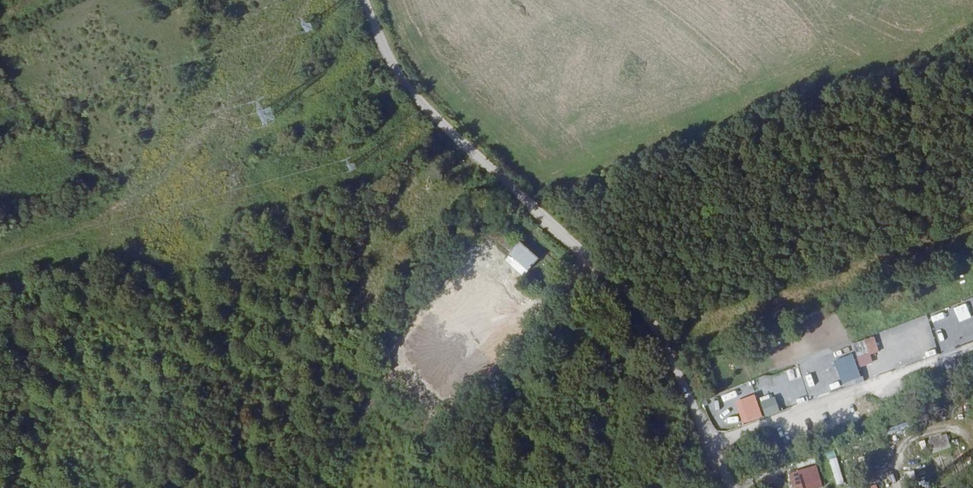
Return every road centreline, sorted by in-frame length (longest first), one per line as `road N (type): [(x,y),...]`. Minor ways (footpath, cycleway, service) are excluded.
road 1 (unclassified): [(733,487),(657,326),(626,288),(401,89),(362,0)]
road 2 (track): [(262,25),(216,69),(99,221)]

